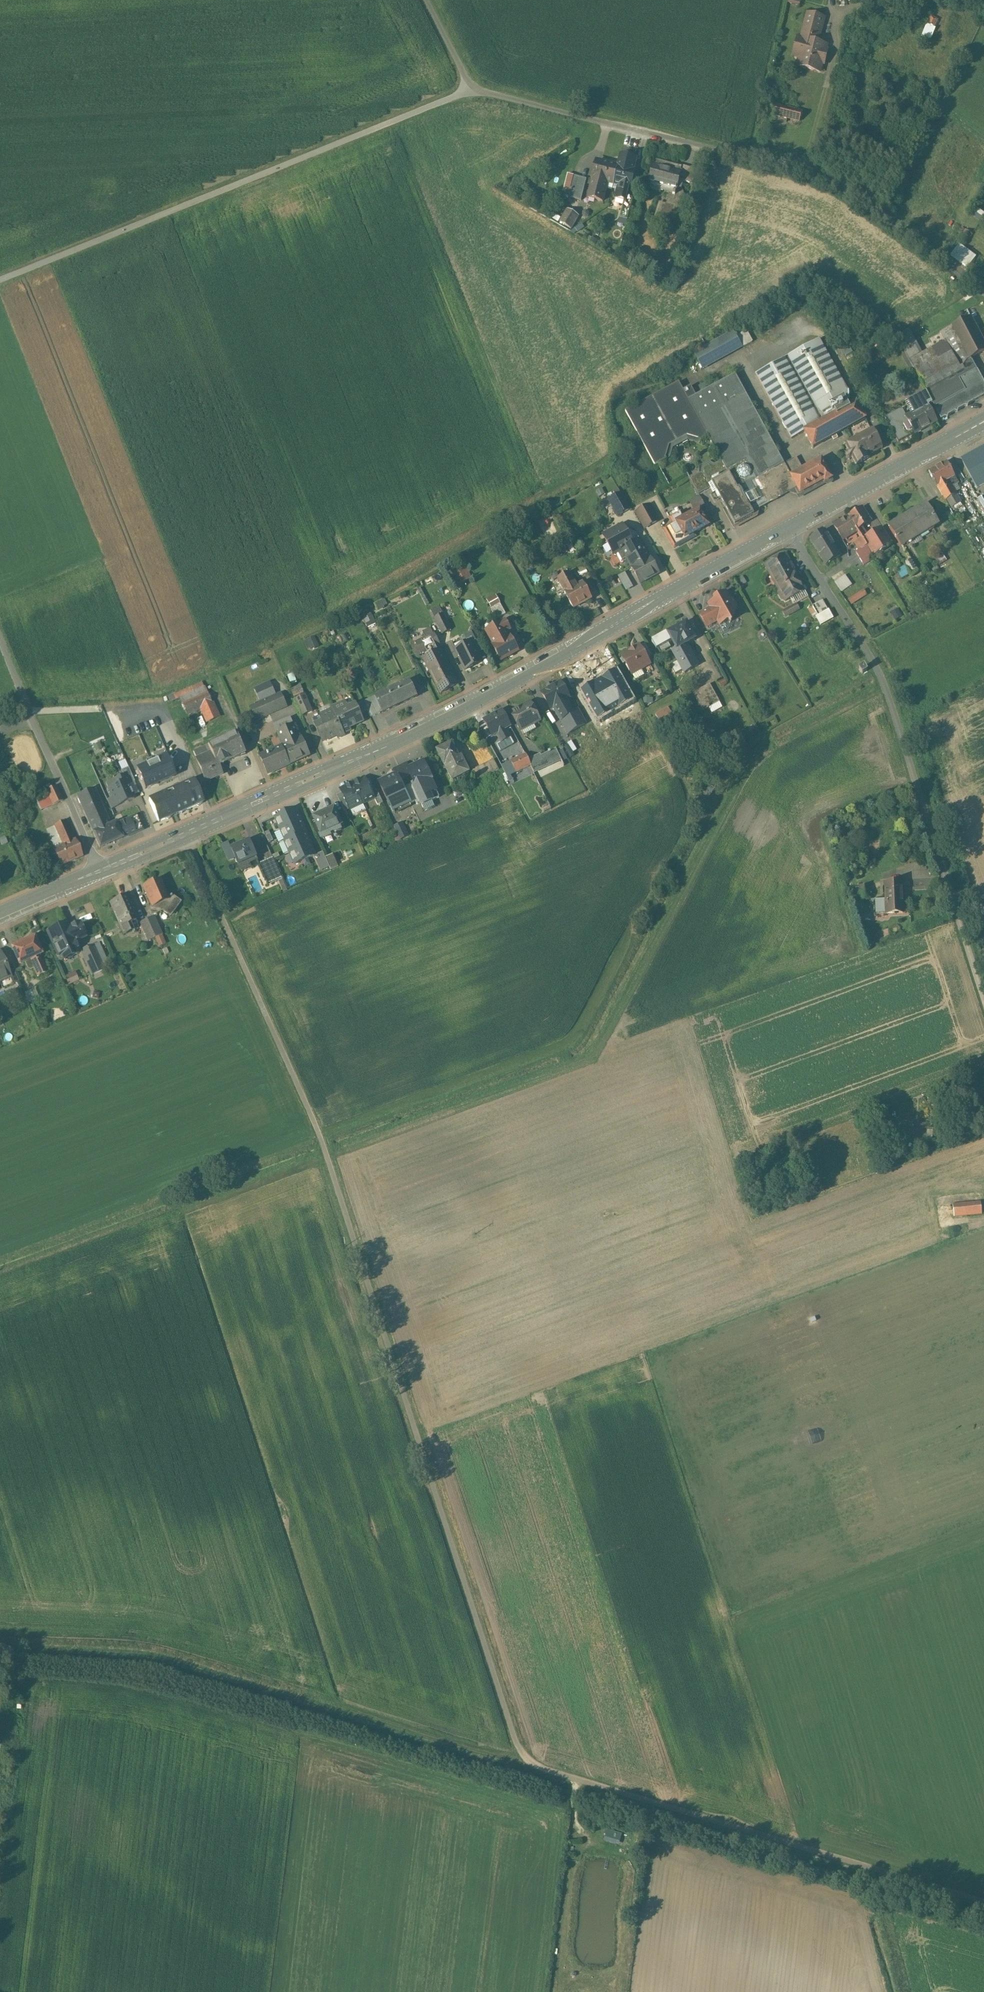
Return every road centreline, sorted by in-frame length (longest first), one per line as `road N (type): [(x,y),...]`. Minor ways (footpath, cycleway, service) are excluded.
road 1 (unclassified): [(983,1902),(577,1779),(520,1751),(324,1140),(184,835)]
road 2 (secondary): [(788,527),(440,721),(184,835)]
road 3 (unclassified): [(983,290),(824,180),(470,91)]
road 4 (unclassified): [(788,527),(882,675),(983,1000)]
road 5 (unclassified): [(470,91),(0,281)]
road 6 (unclassified): [(98,872),(0,637)]
road 7 (secondary): [(983,421),(788,527)]

